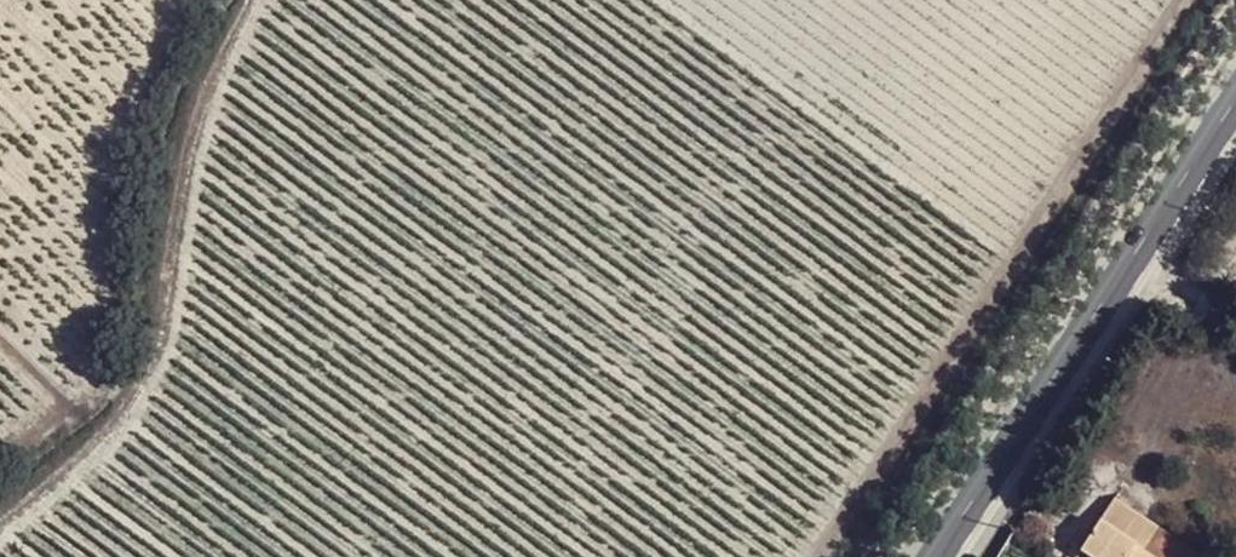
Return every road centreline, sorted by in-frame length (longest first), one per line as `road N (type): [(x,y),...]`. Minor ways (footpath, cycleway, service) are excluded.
road 1 (track): [(0,540),(105,454),(155,387),(176,329),(201,138),(222,61),(256,0)]
road 2 (tertiary): [(1235,110),(943,556)]

